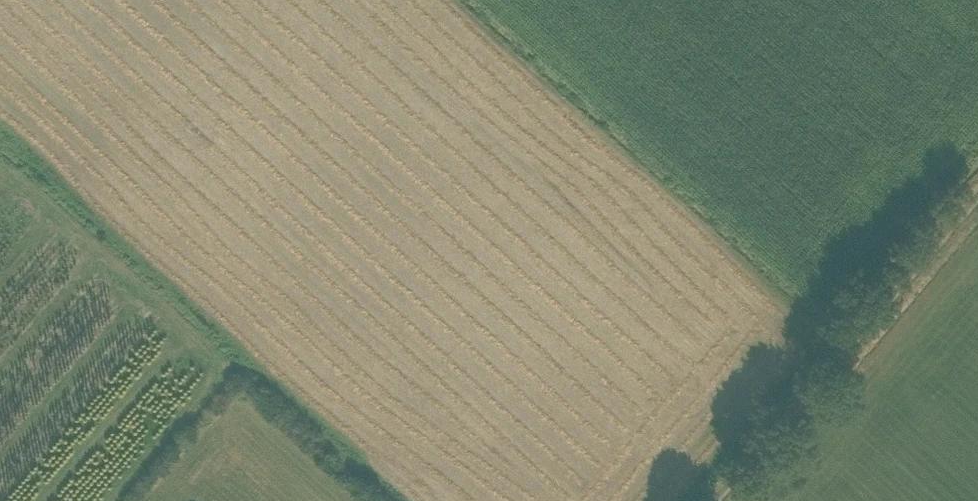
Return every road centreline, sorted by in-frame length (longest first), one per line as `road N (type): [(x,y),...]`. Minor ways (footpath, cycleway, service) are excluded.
road 1 (track): [(716,500),(977,195)]

